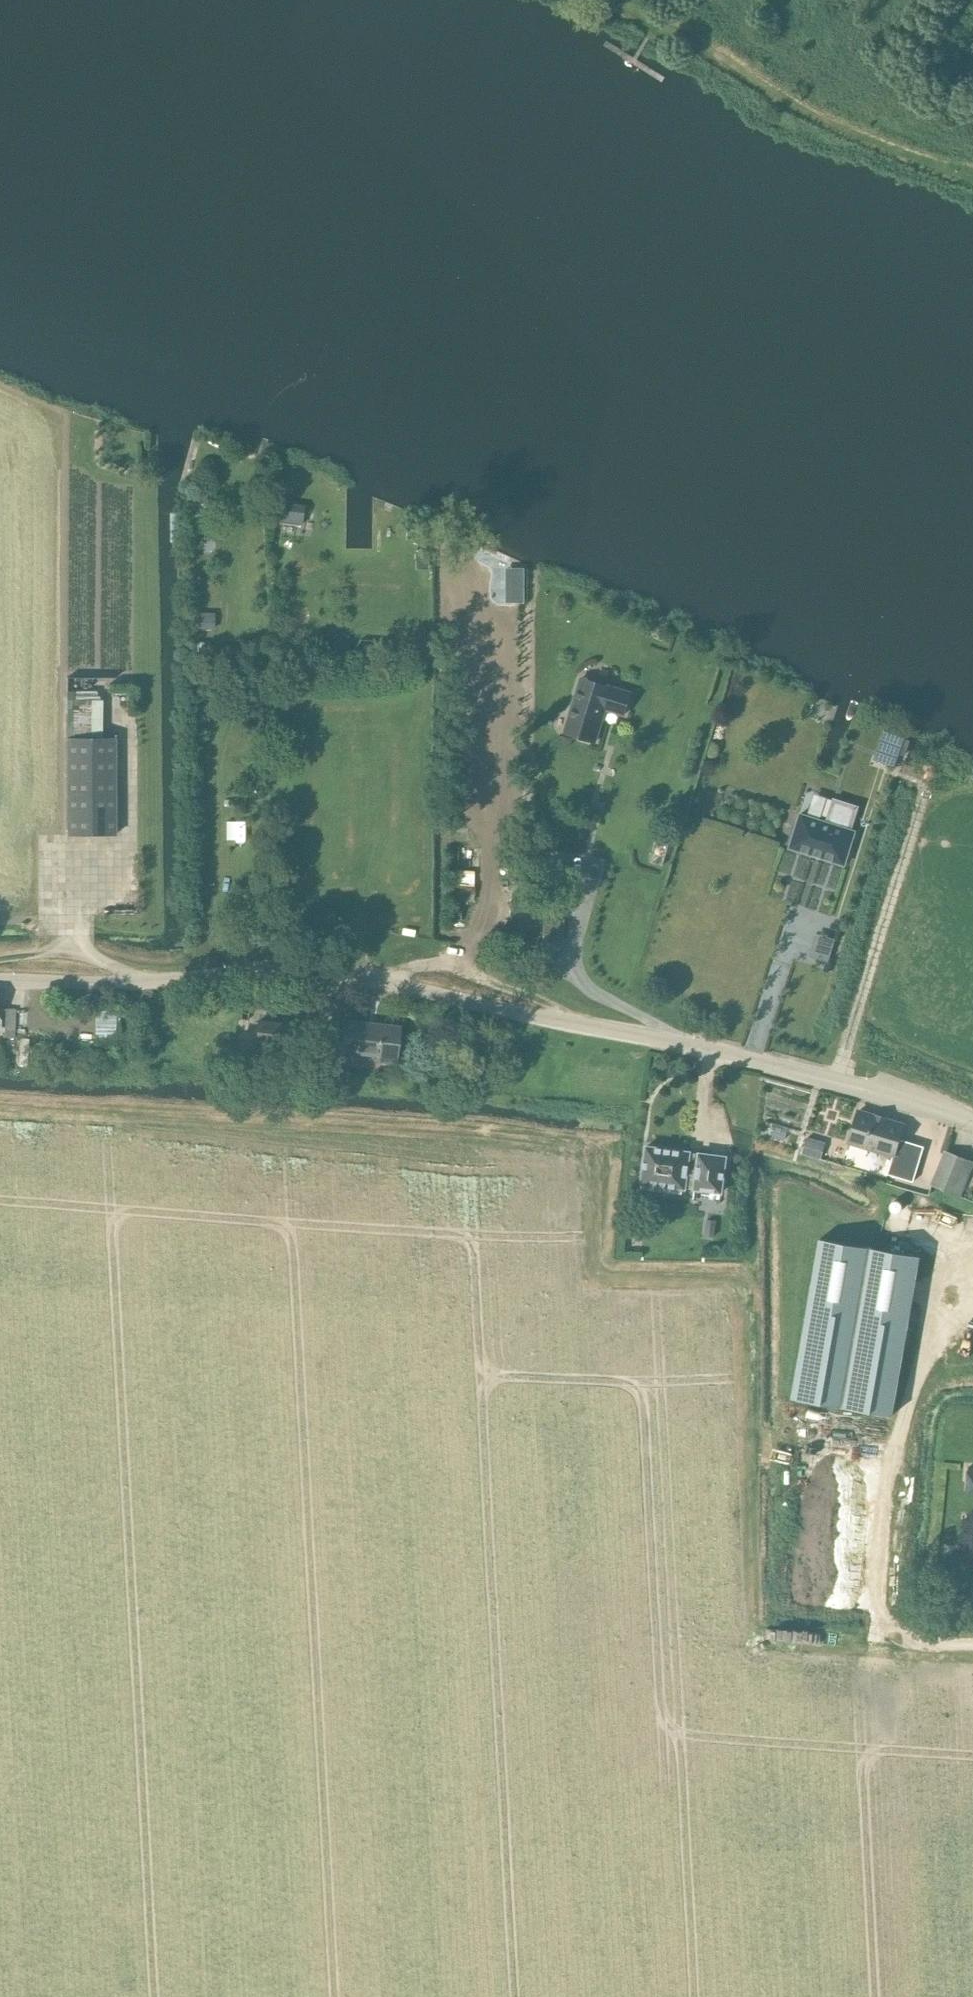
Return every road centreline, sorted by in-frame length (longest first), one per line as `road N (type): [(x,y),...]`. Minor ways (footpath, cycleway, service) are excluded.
road 1 (unclassified): [(972,1124),(786,1069),(357,978)]
road 2 (unclassified): [(0,981),(357,978)]

